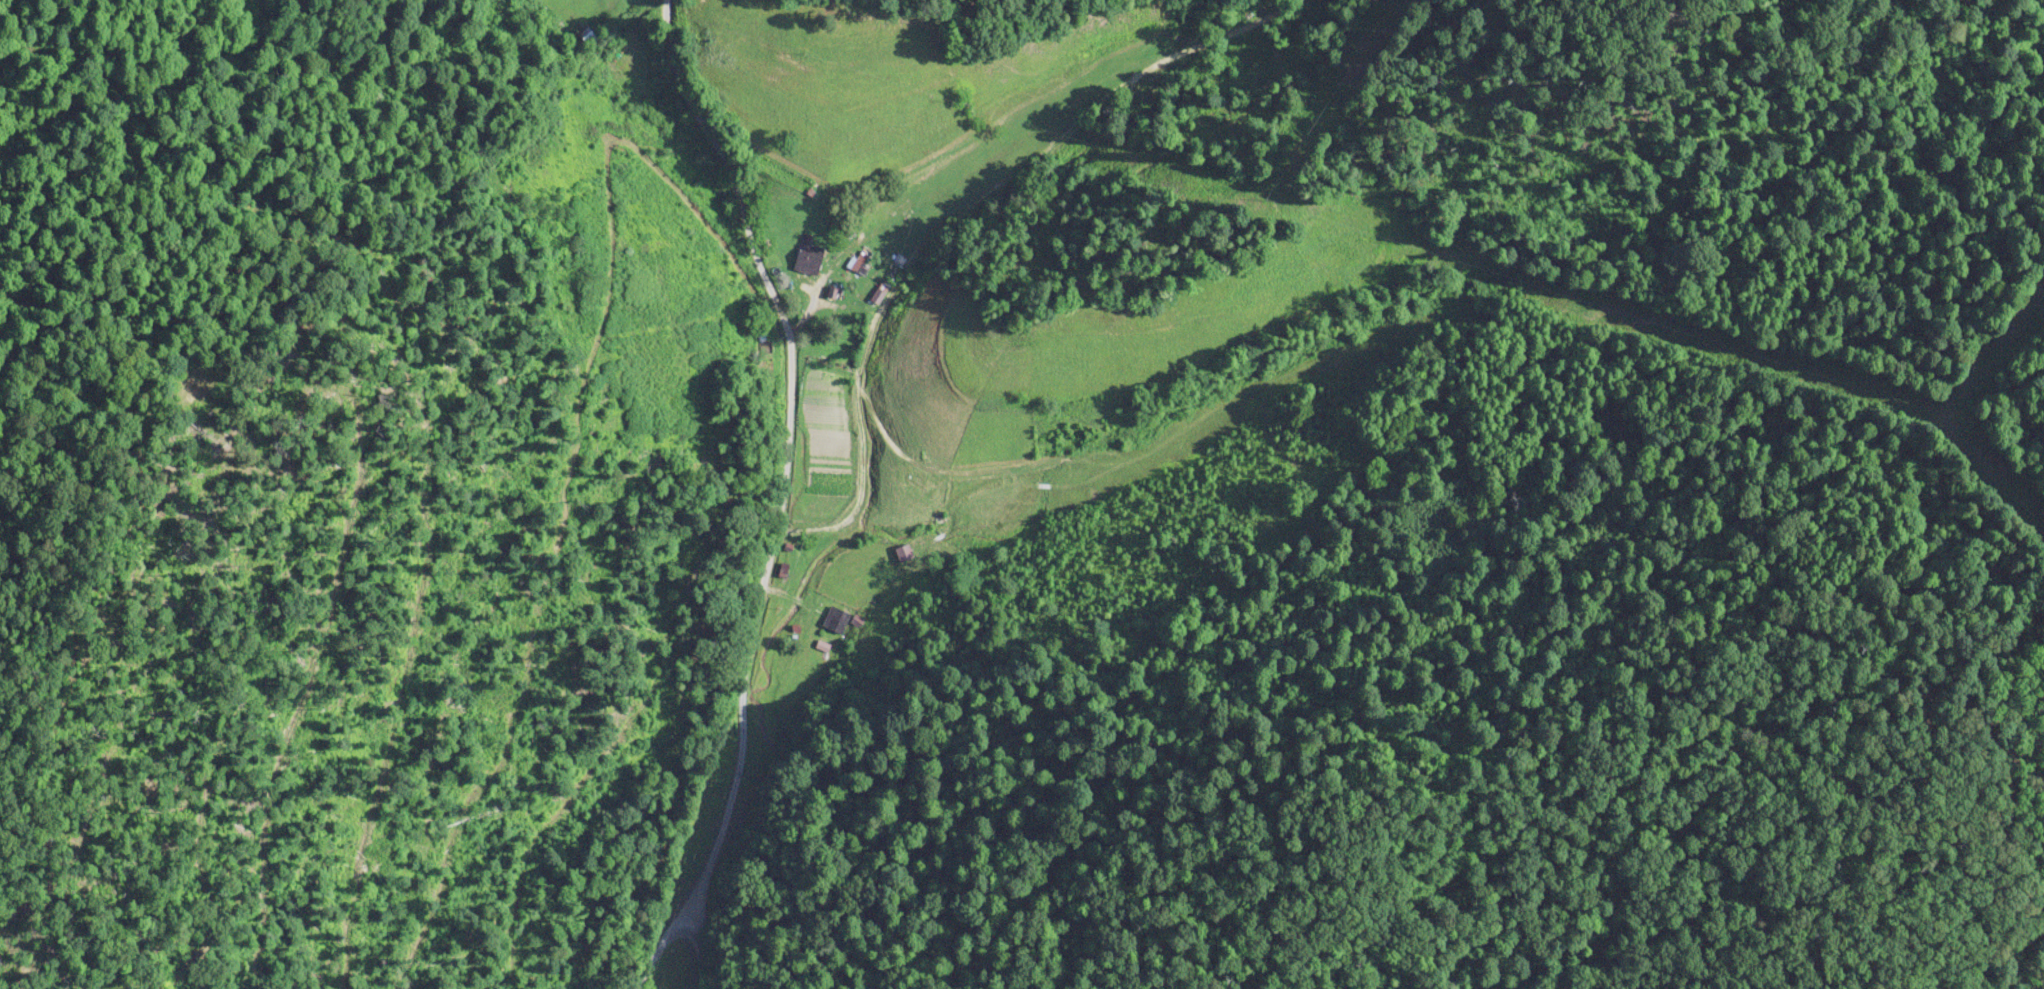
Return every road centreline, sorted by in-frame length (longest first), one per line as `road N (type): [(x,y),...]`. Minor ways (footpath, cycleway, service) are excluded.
road 1 (residential): [(628,961),(726,300),(651,0)]
road 2 (residential): [(726,300),(813,278),(982,147),(1210,0)]

